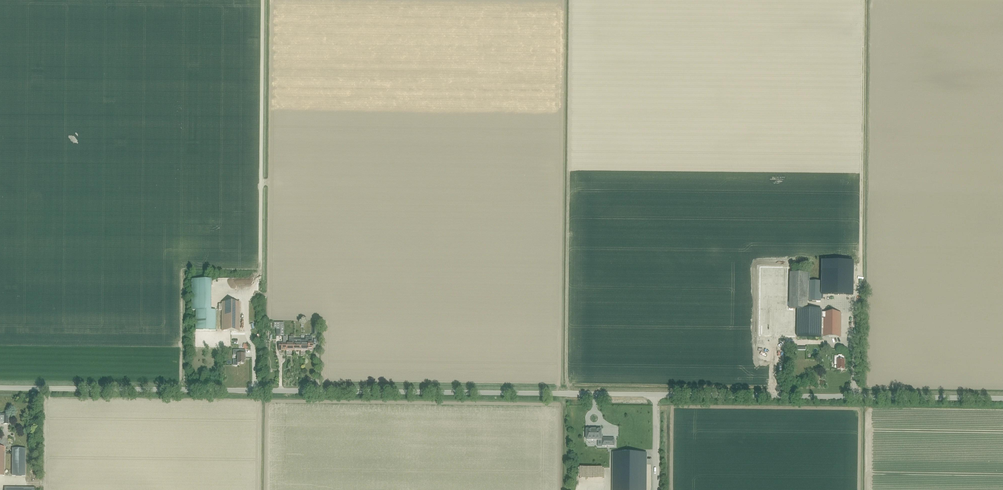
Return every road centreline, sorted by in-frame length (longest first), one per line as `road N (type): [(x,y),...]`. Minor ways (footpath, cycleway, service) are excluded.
road 1 (unclassified): [(1002,398),(0,388)]

